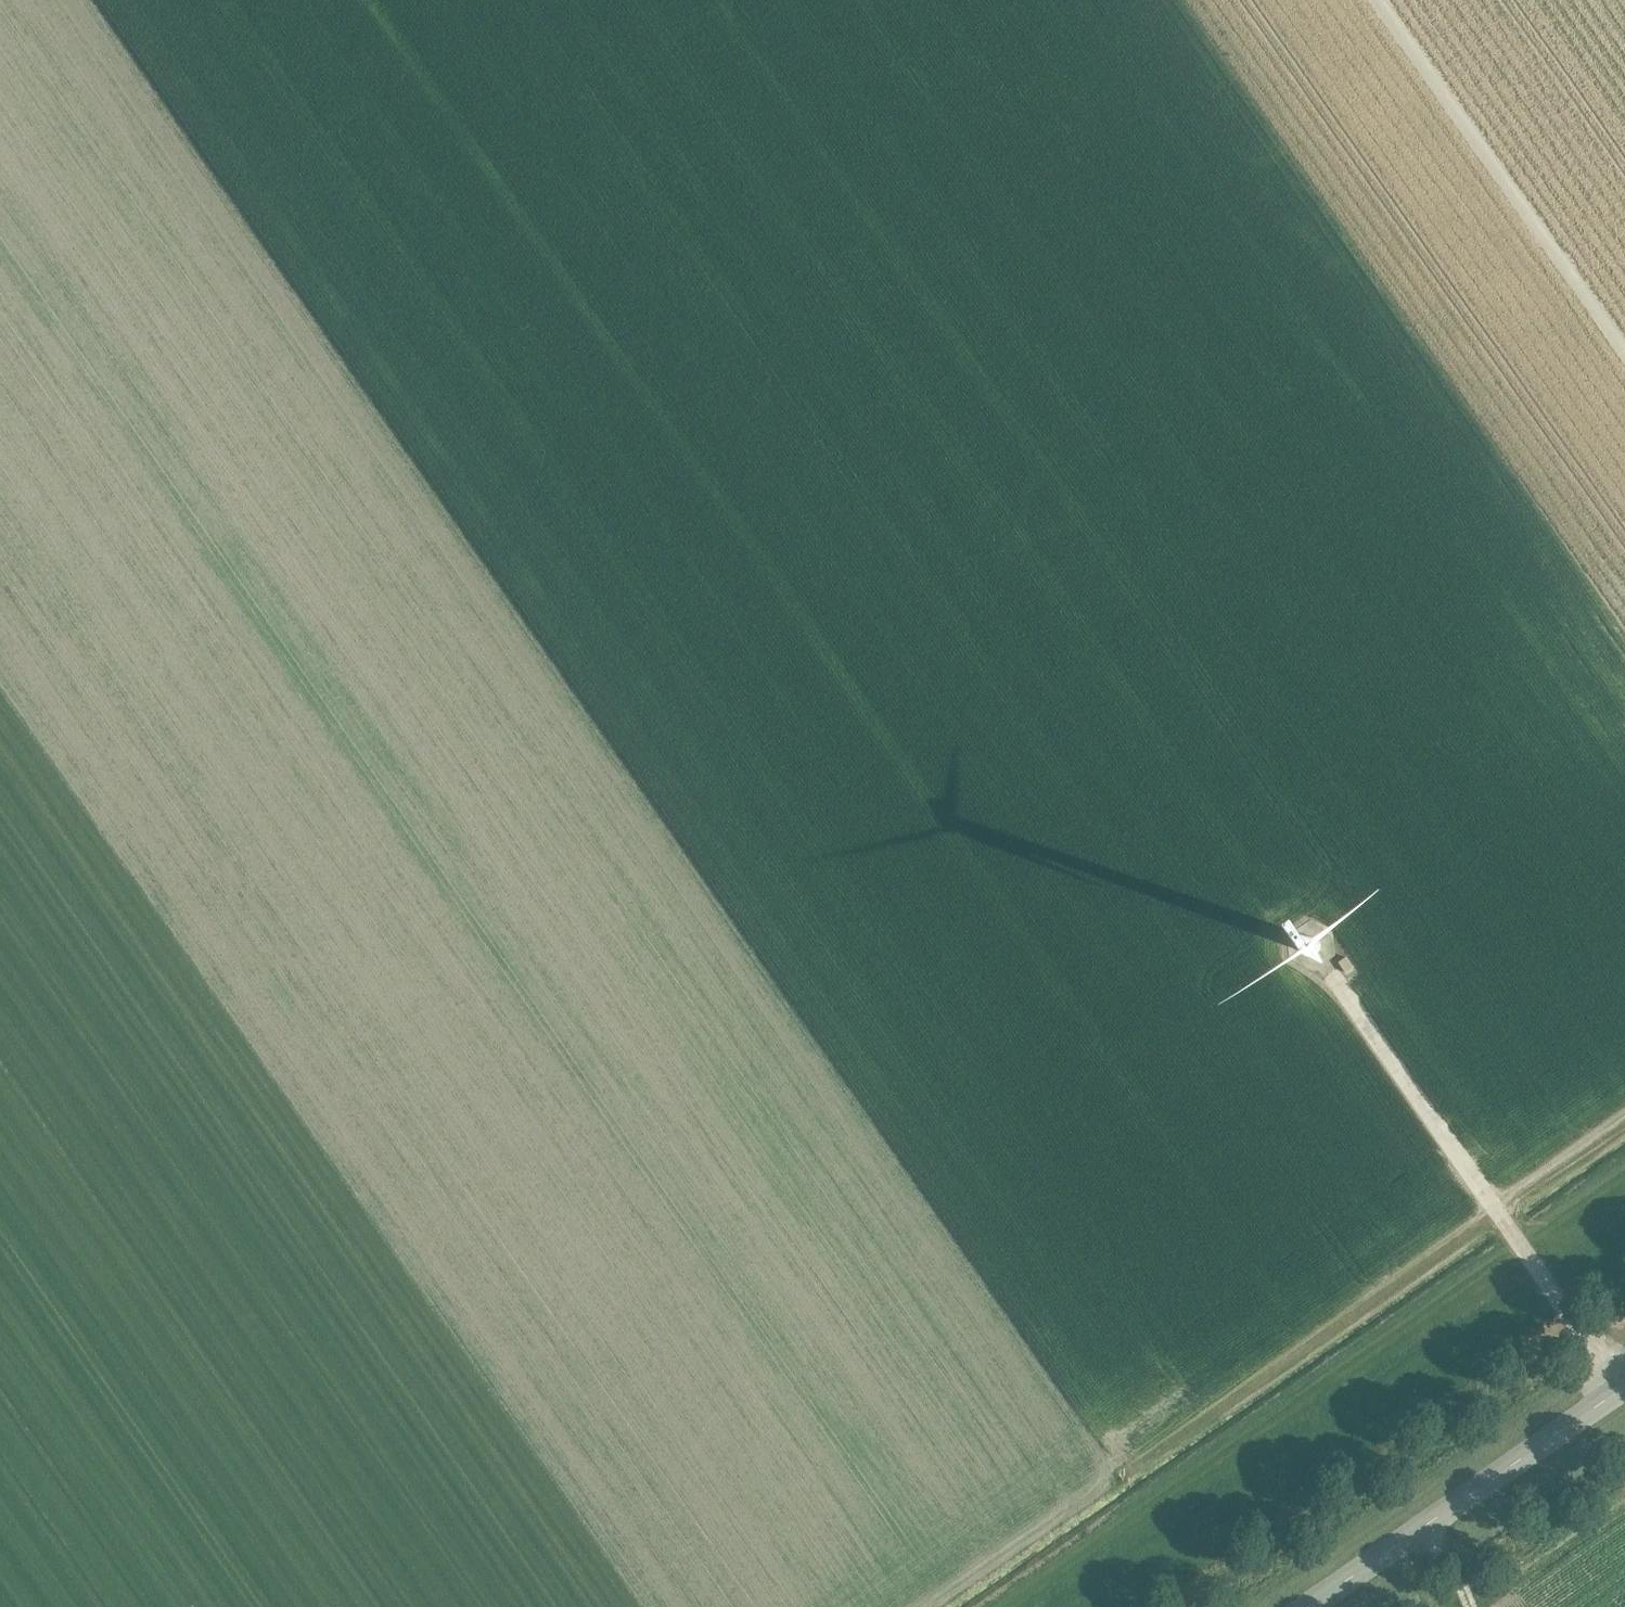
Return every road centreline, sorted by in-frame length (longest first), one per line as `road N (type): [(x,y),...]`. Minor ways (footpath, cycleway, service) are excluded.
road 1 (tertiary): [(1302,1606),(1624,1386)]

